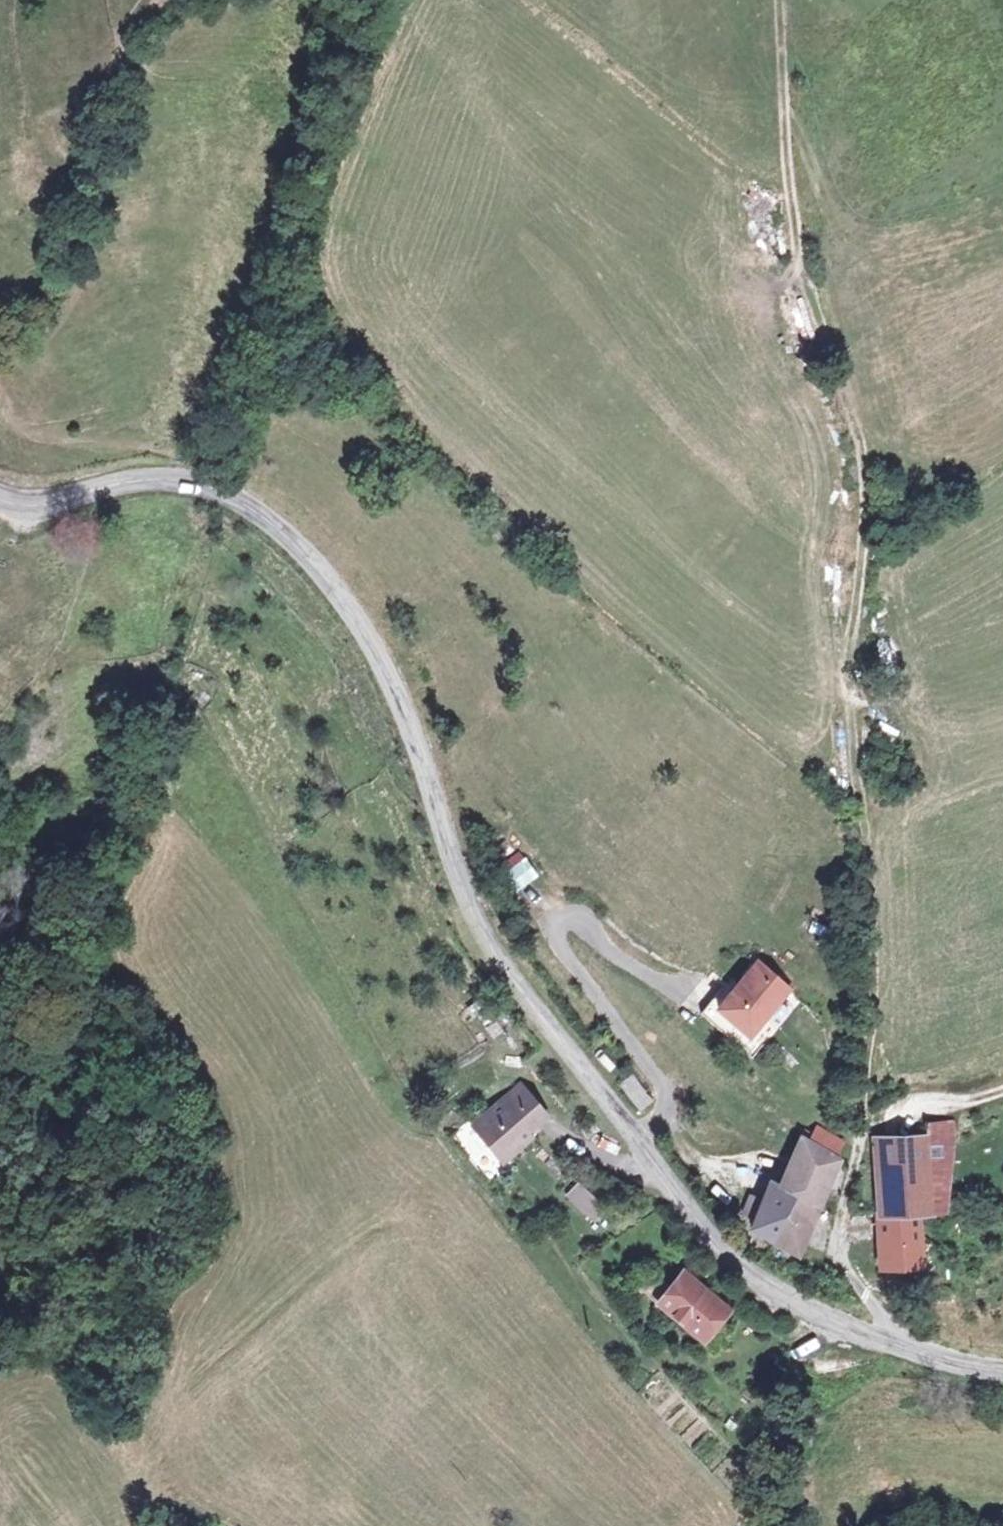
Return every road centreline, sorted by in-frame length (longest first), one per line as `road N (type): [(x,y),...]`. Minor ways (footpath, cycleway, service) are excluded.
road 1 (tertiary): [(1002,1374),(889,1345),(802,1311),(770,1295),(689,1216),(489,951),(457,881),(384,665),(292,539),(264,516),(193,484),(153,481),(34,511),(0,507)]
road 2 (track): [(780,0),(790,226),(863,456),(868,520),(853,602),(850,699),(870,976),(865,1127),(833,1254)]
road 3 (track): [(865,1127),(1002,1093)]

